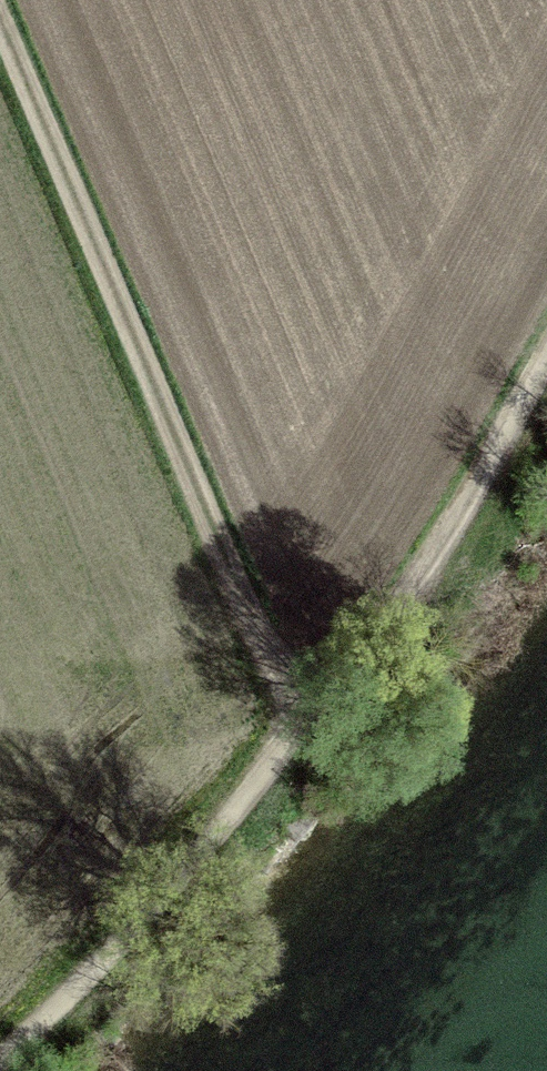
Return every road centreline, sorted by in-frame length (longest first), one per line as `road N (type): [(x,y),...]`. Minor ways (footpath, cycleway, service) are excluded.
road 1 (track): [(0,1069),(219,827),(290,698),(348,667),(435,550),(546,345)]
road 2 (track): [(290,698),(0,31)]

